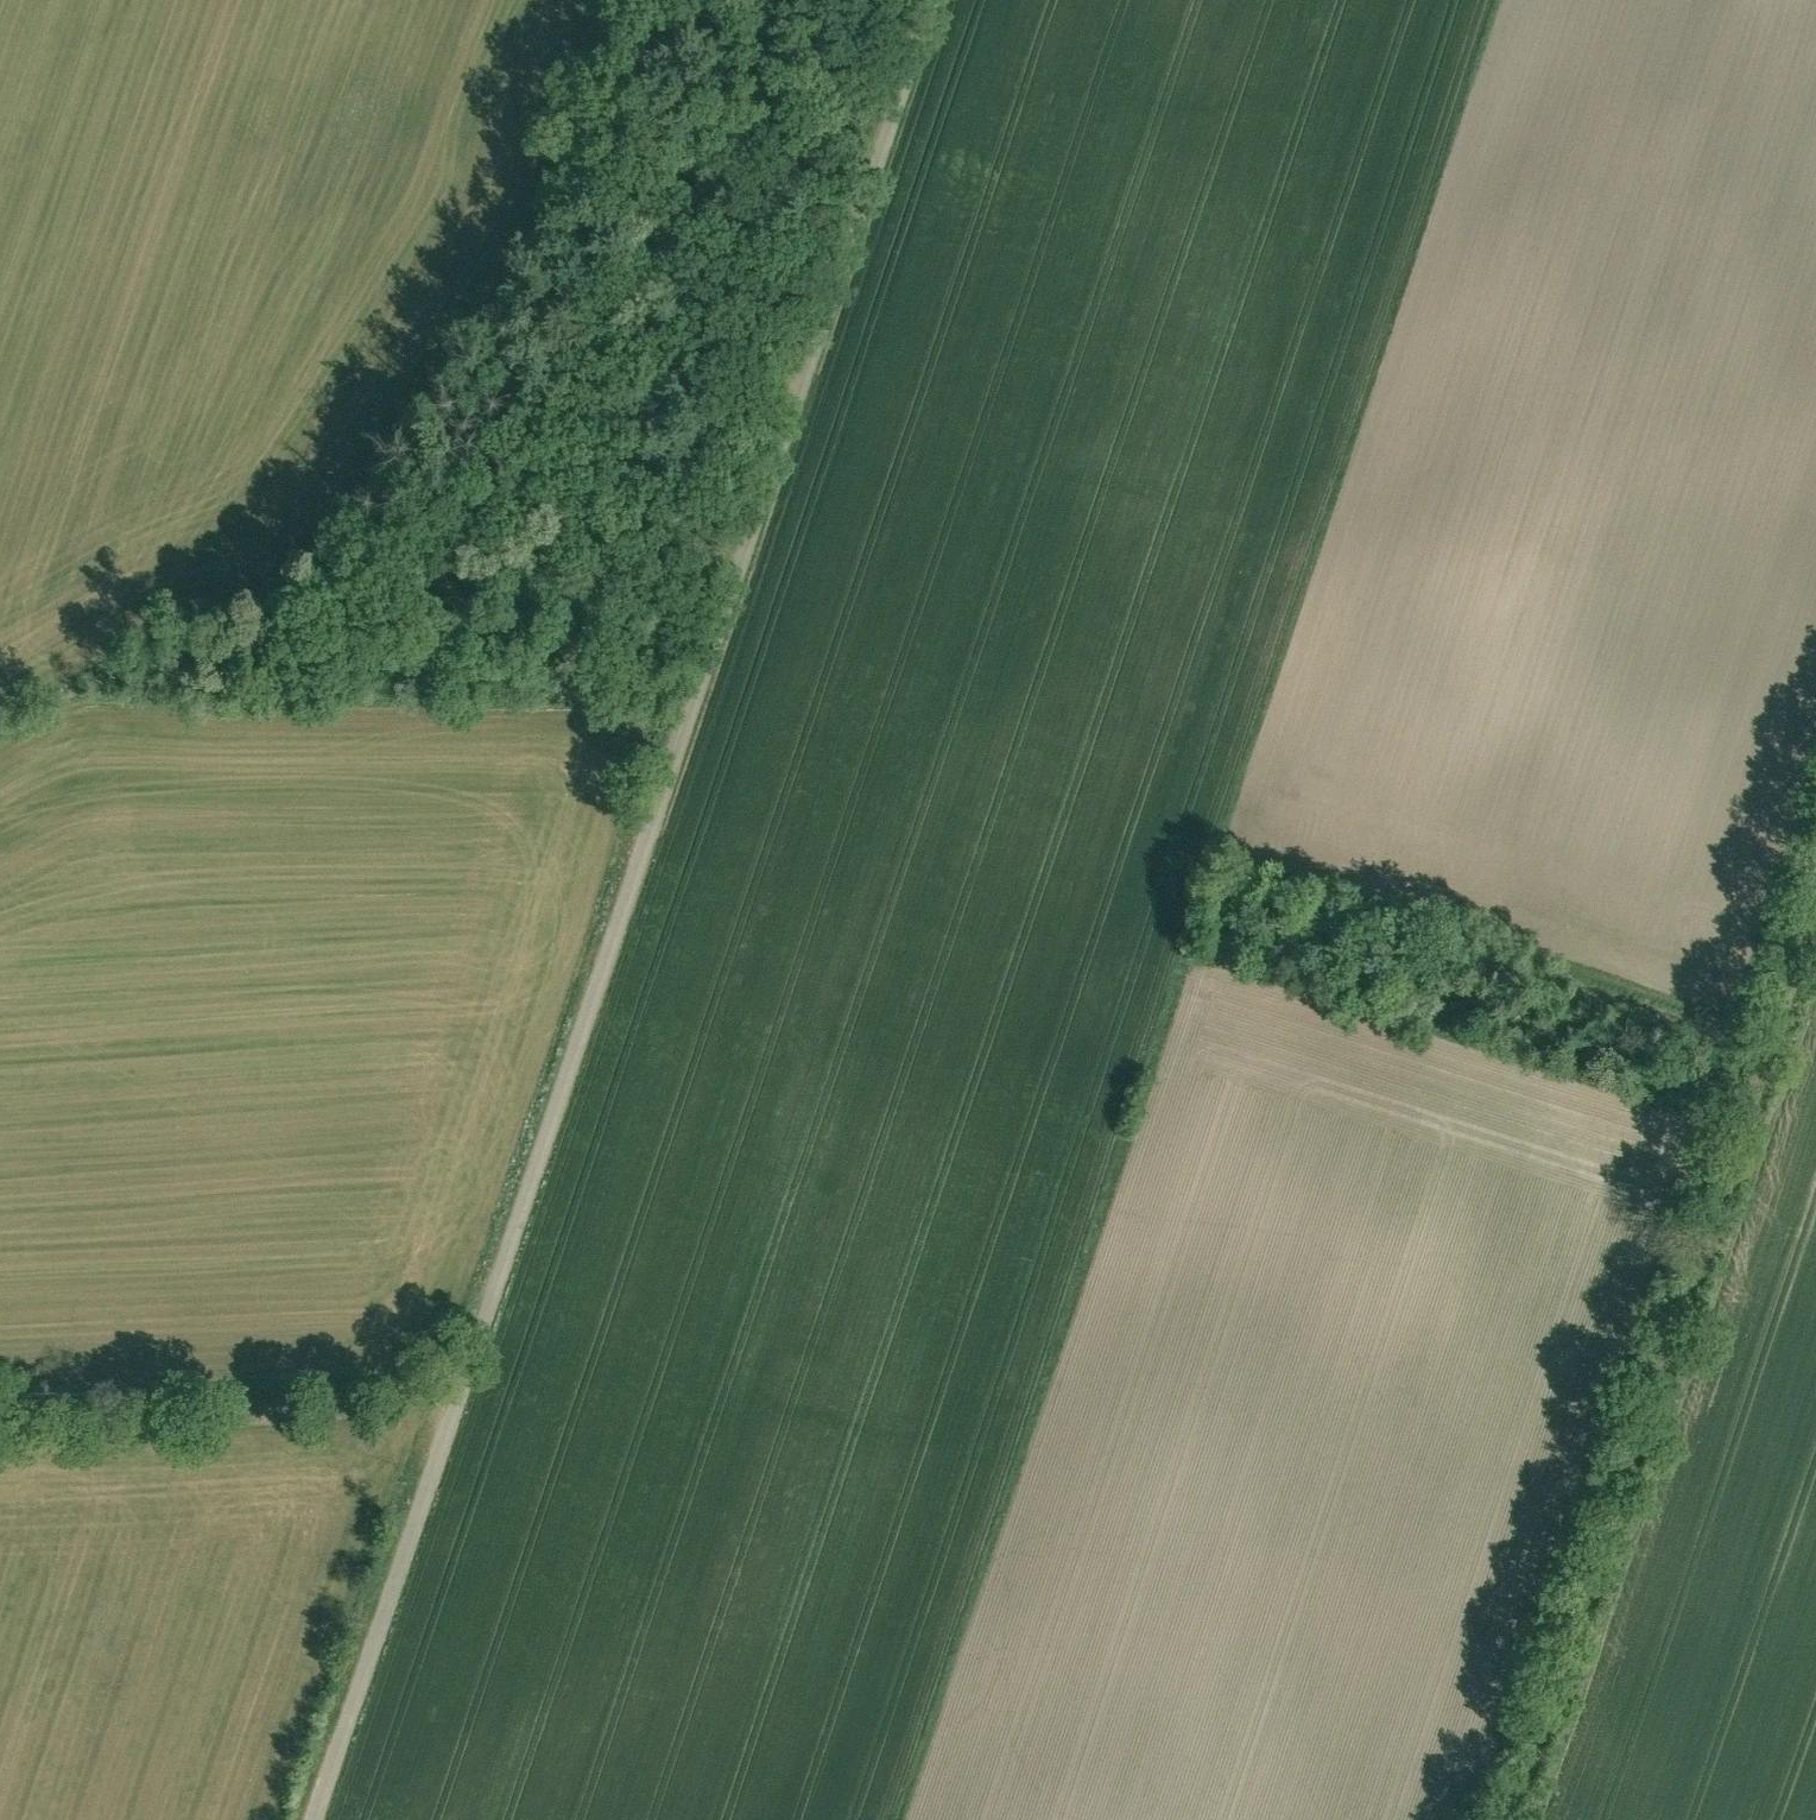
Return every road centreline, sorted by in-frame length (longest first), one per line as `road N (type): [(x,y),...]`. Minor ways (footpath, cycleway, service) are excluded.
road 1 (unclassified): [(932,0),(317,1819)]
road 2 (track): [(1815,918),(1517,1819)]

